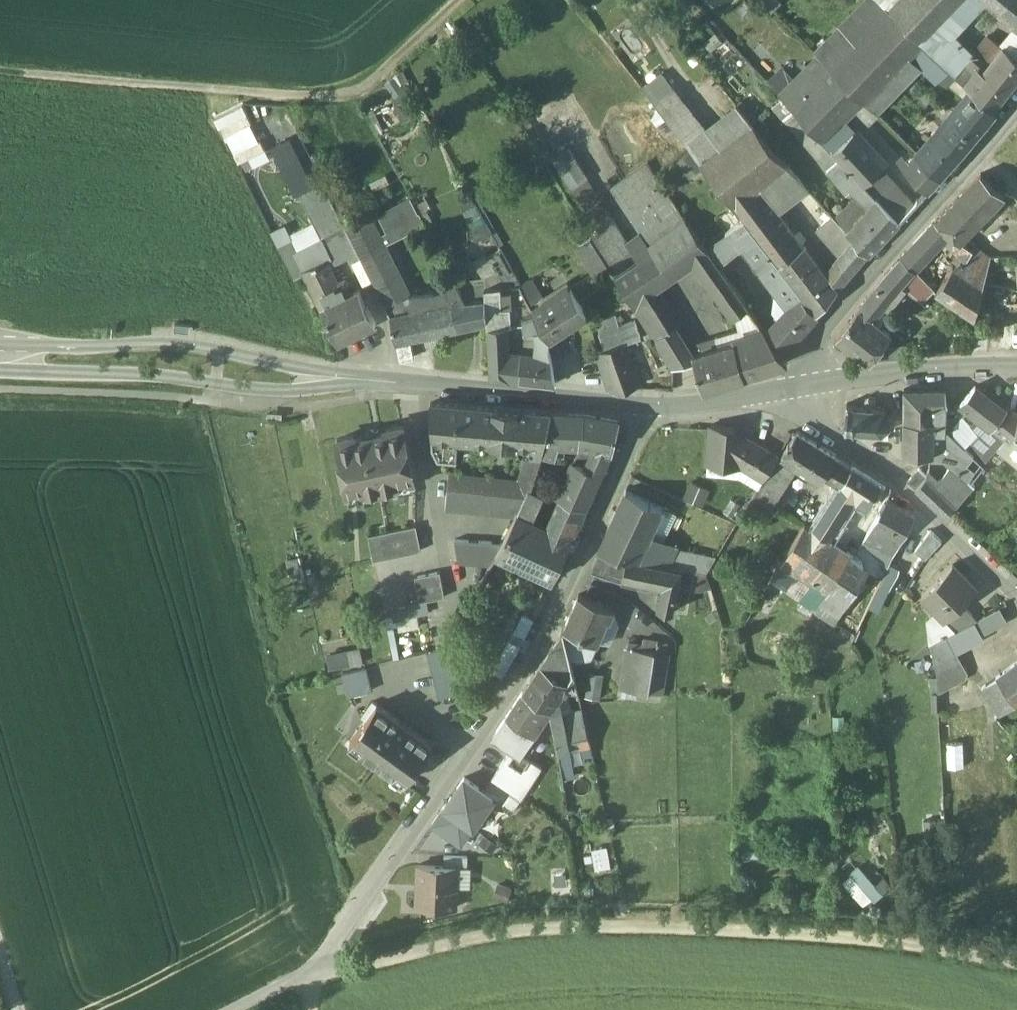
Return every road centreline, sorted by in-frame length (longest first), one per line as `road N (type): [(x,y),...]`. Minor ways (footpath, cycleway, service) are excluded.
road 1 (track): [(1016,961),(840,934),(529,927),(310,975)]
road 2 (residential): [(644,408),(552,617),(310,975)]
road 3 (track): [(0,70),(327,98),(371,88),(464,0)]
road 4 (secondary): [(368,382),(185,346),(0,345)]
road 5 (secondary): [(0,373),(166,377),(289,392),(368,382)]
road 6 (residential): [(1016,110),(831,322),(815,354),(812,387)]
road 7 (residential): [(812,387),(823,433),(953,526),(1016,588)]
road 8 (secondary): [(644,408),(368,382)]
road 9 (secondary): [(1016,371),(938,371),(812,387)]
road 10 (secondary): [(812,387),(644,408)]

